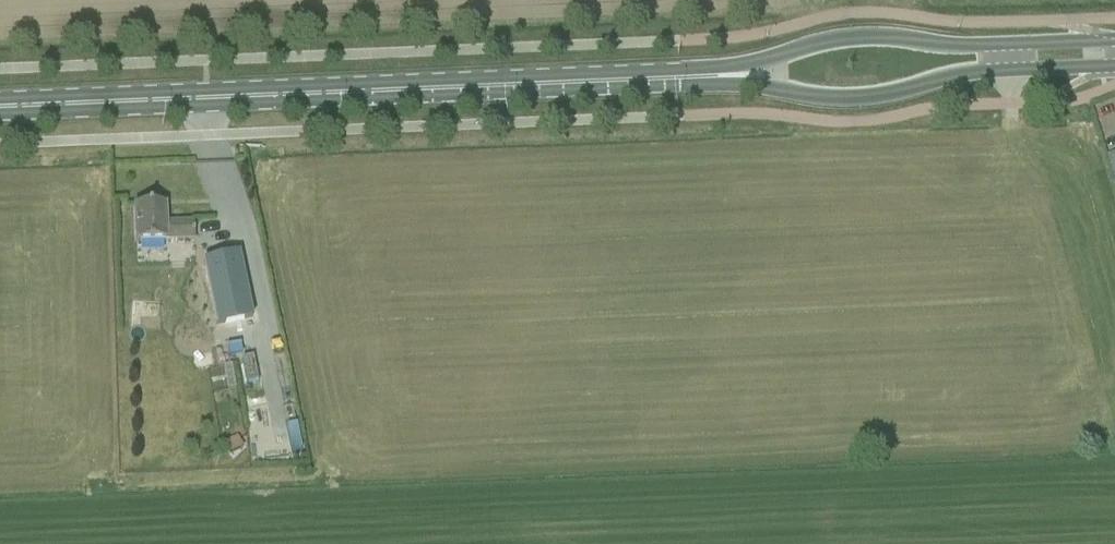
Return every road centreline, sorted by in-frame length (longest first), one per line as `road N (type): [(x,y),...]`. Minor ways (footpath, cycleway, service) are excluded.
road 1 (primary): [(0,108),(735,77)]
road 2 (primary): [(1114,42),(976,48),(860,39),(819,44),(735,77)]
road 3 (primary): [(735,77),(839,99),(977,72),(1114,67)]

